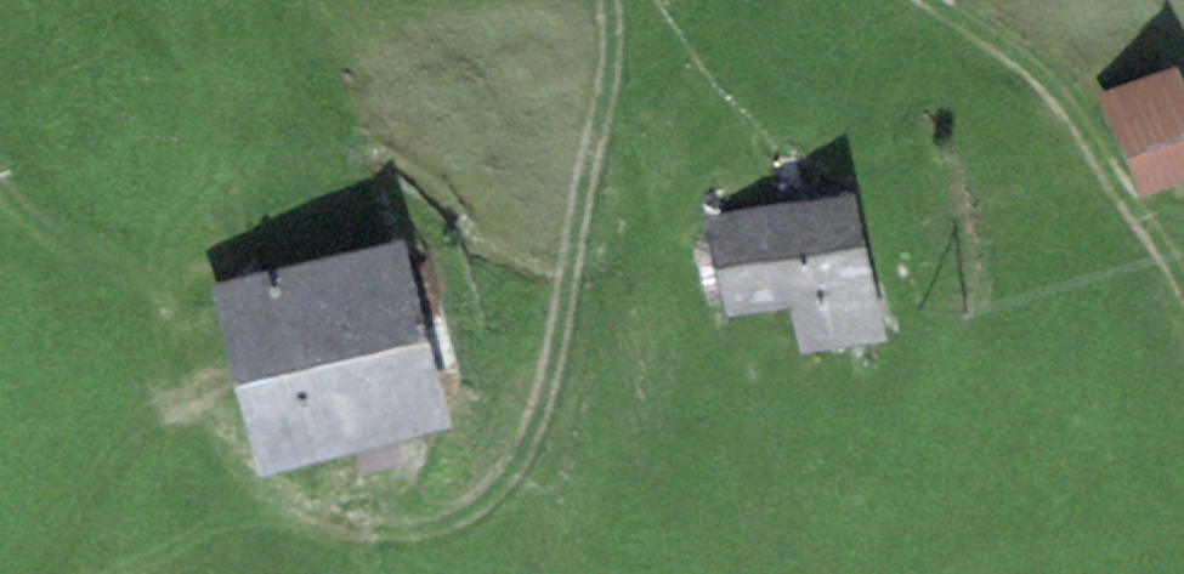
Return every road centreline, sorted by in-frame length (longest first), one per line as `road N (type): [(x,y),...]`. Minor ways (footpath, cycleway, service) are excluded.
road 1 (track): [(184,278),(204,301),(245,486),(274,518),(324,538),(381,540),(440,528),(489,498),(522,458),(543,408),(567,278)]
road 2 (track): [(1183,277),(1058,106),(932,0)]
road 3 (track): [(605,0),(608,73),(567,278)]
road 4 (track): [(608,73),(649,228),(699,339)]
road 5 (track): [(184,278),(130,269),(66,243),(0,187)]

